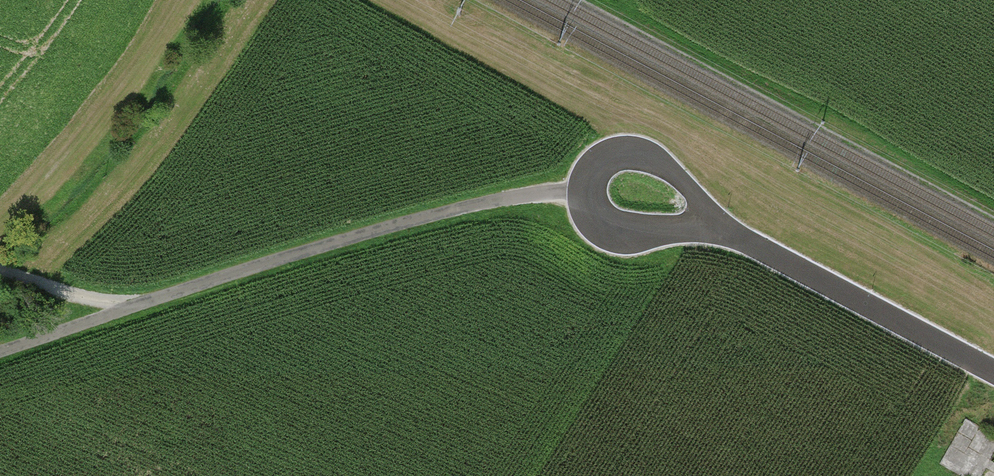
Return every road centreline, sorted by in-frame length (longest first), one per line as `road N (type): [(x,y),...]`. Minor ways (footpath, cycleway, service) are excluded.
road 1 (track): [(0,355),(436,216),(588,190),(597,163),(624,147),(678,176),(722,232),(993,373)]
road 2 (track): [(376,0),(587,111),(624,147)]
road 3 (track): [(588,190),(594,214),(616,232),(722,232)]
road 4 (track): [(140,308),(95,303),(0,273)]

